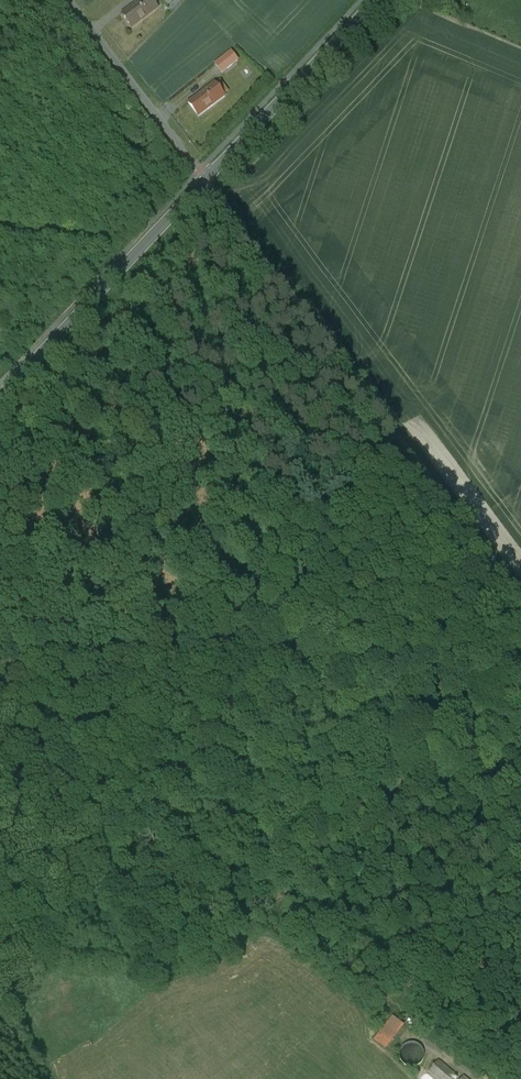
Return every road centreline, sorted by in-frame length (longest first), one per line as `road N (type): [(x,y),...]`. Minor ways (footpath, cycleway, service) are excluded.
road 1 (track): [(0,663),(520,667)]
road 2 (unclassified): [(205,183),(520,590)]
road 3 (unclassified): [(0,398),(205,183)]
road 4 (unclassified): [(205,183),(377,0)]
road 5 (unclassified): [(68,0),(205,183)]

